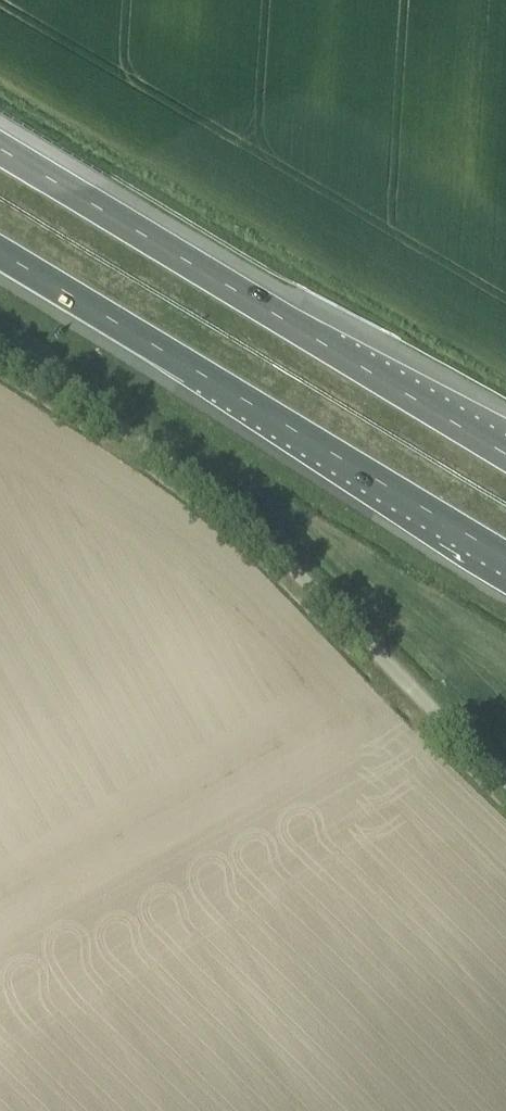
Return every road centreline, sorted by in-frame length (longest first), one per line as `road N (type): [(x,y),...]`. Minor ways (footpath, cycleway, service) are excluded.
road 1 (unclassified): [(505,780),(220,493),(0,356)]
road 2 (motorway): [(505,454),(0,147)]
road 3 (motorway): [(0,253),(505,558)]

